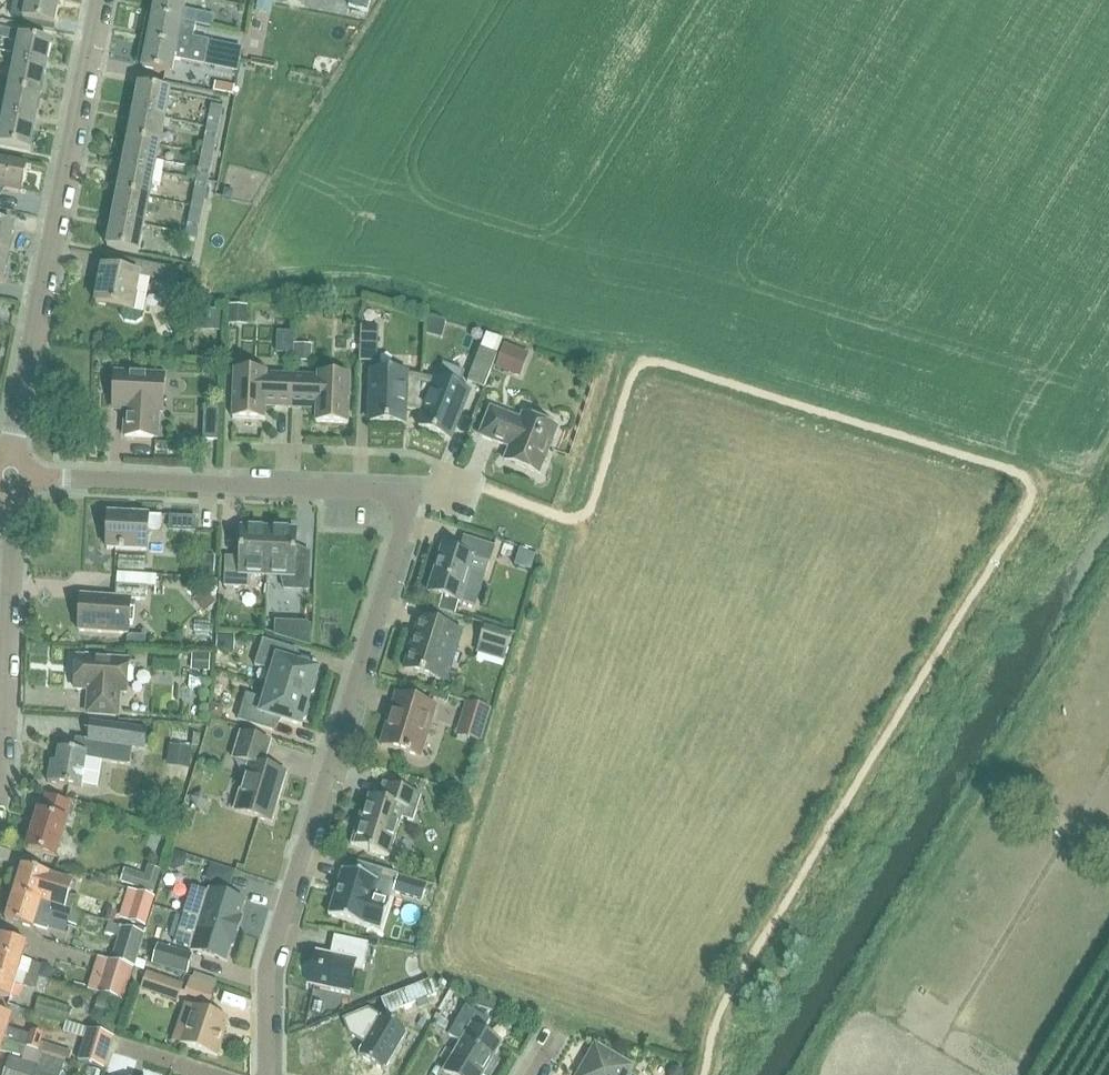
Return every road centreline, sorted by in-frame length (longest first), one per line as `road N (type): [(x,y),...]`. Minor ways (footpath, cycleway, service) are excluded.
road 1 (residential): [(268,1074),(268,955),(410,491)]
road 2 (residential): [(14,478),(103,0)]
road 3 (residential): [(410,491),(14,478)]
road 4 (residential): [(0,775),(14,478)]

